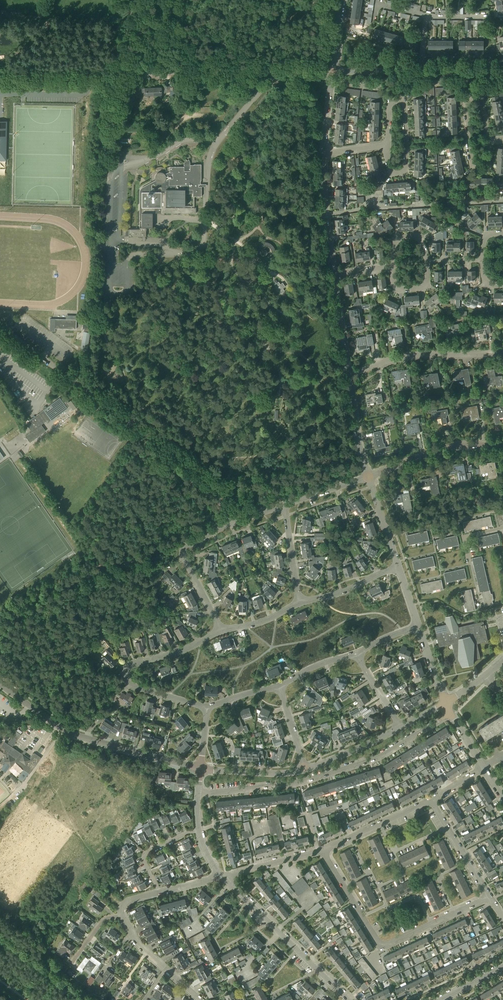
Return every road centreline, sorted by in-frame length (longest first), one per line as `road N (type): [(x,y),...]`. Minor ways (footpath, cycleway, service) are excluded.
road 1 (residential): [(333,72),(0,73)]
road 2 (residential): [(228,525),(212,483),(0,327)]
road 3 (residential): [(198,793),(308,780),(380,756),(450,714)]
road 4 (residential): [(490,896),(381,946),(323,850)]
road 5 (residential): [(0,684),(72,734),(200,769)]
road 6 (residential): [(207,707),(134,687),(125,675),(134,664),(221,631)]
road 7 (residential): [(348,999),(223,876)]
road 8 (residential): [(348,375),(407,356),(502,354)]
road 9 (residential): [(489,140),(488,165),(478,170),(468,141),(470,96),(480,98),(486,127)]
road 10 (residential): [(387,146),(390,102),(401,100),(404,171),(390,172),(388,162)]
road 11 (residential): [(221,631),(183,554),(228,525)]
road 12 (residential): [(369,477),(447,447),(502,445)]
road 13 (residential): [(334,277),(323,153)]

